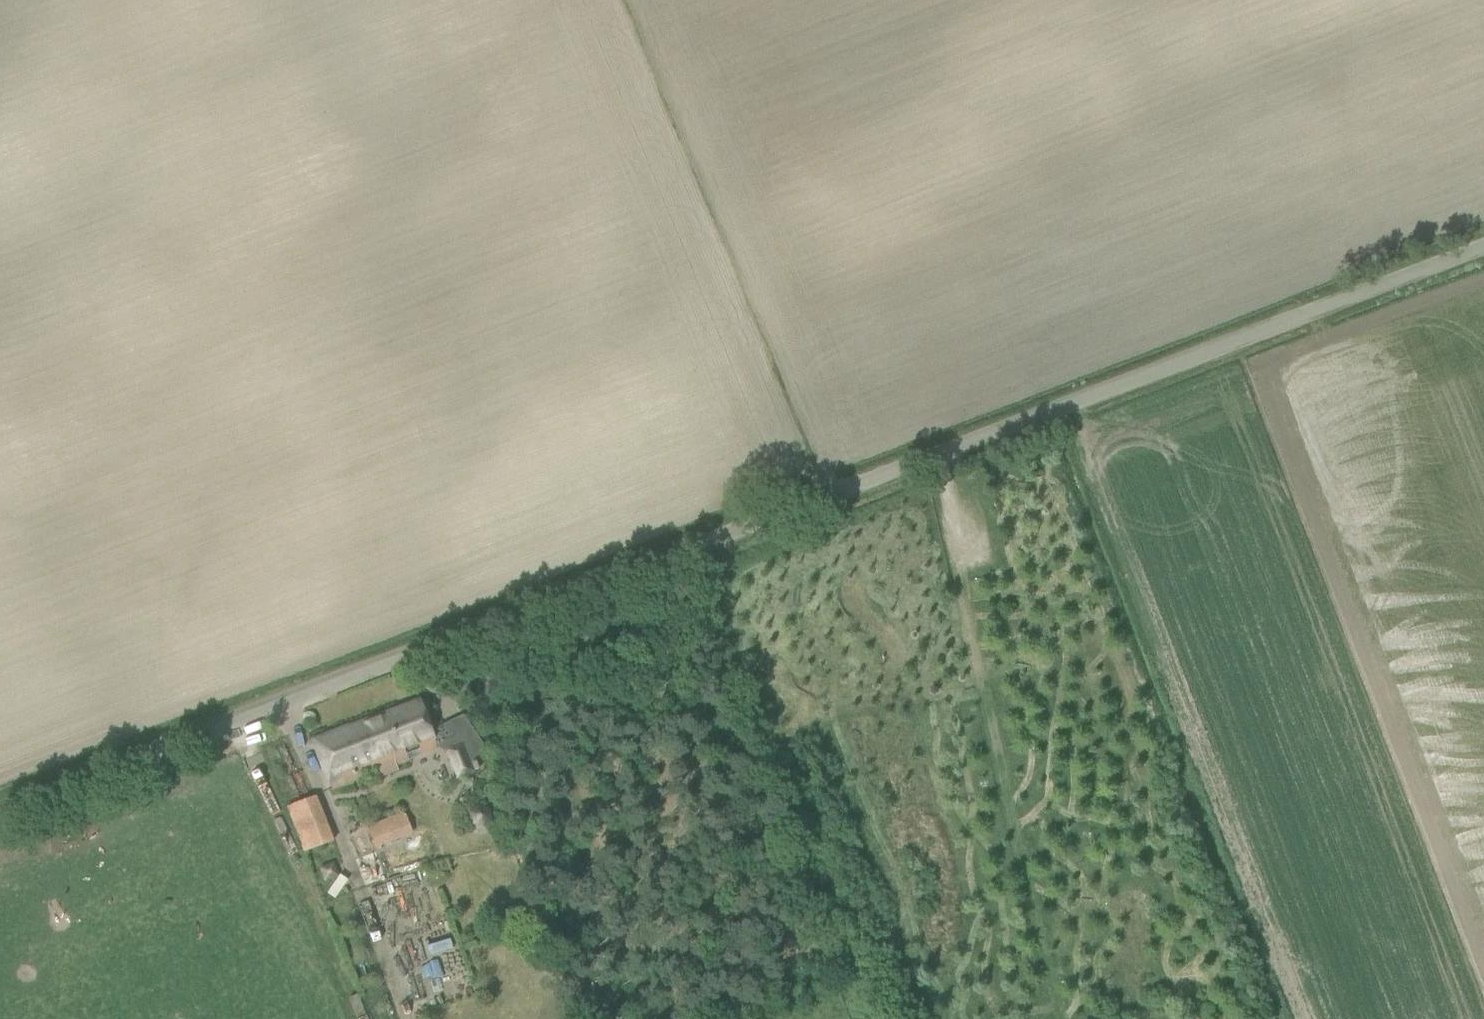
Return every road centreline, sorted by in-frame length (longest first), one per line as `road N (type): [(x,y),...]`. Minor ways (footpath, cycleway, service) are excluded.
road 1 (unclassified): [(0,823),(1483,252)]
road 2 (track): [(235,733),(353,1018)]

